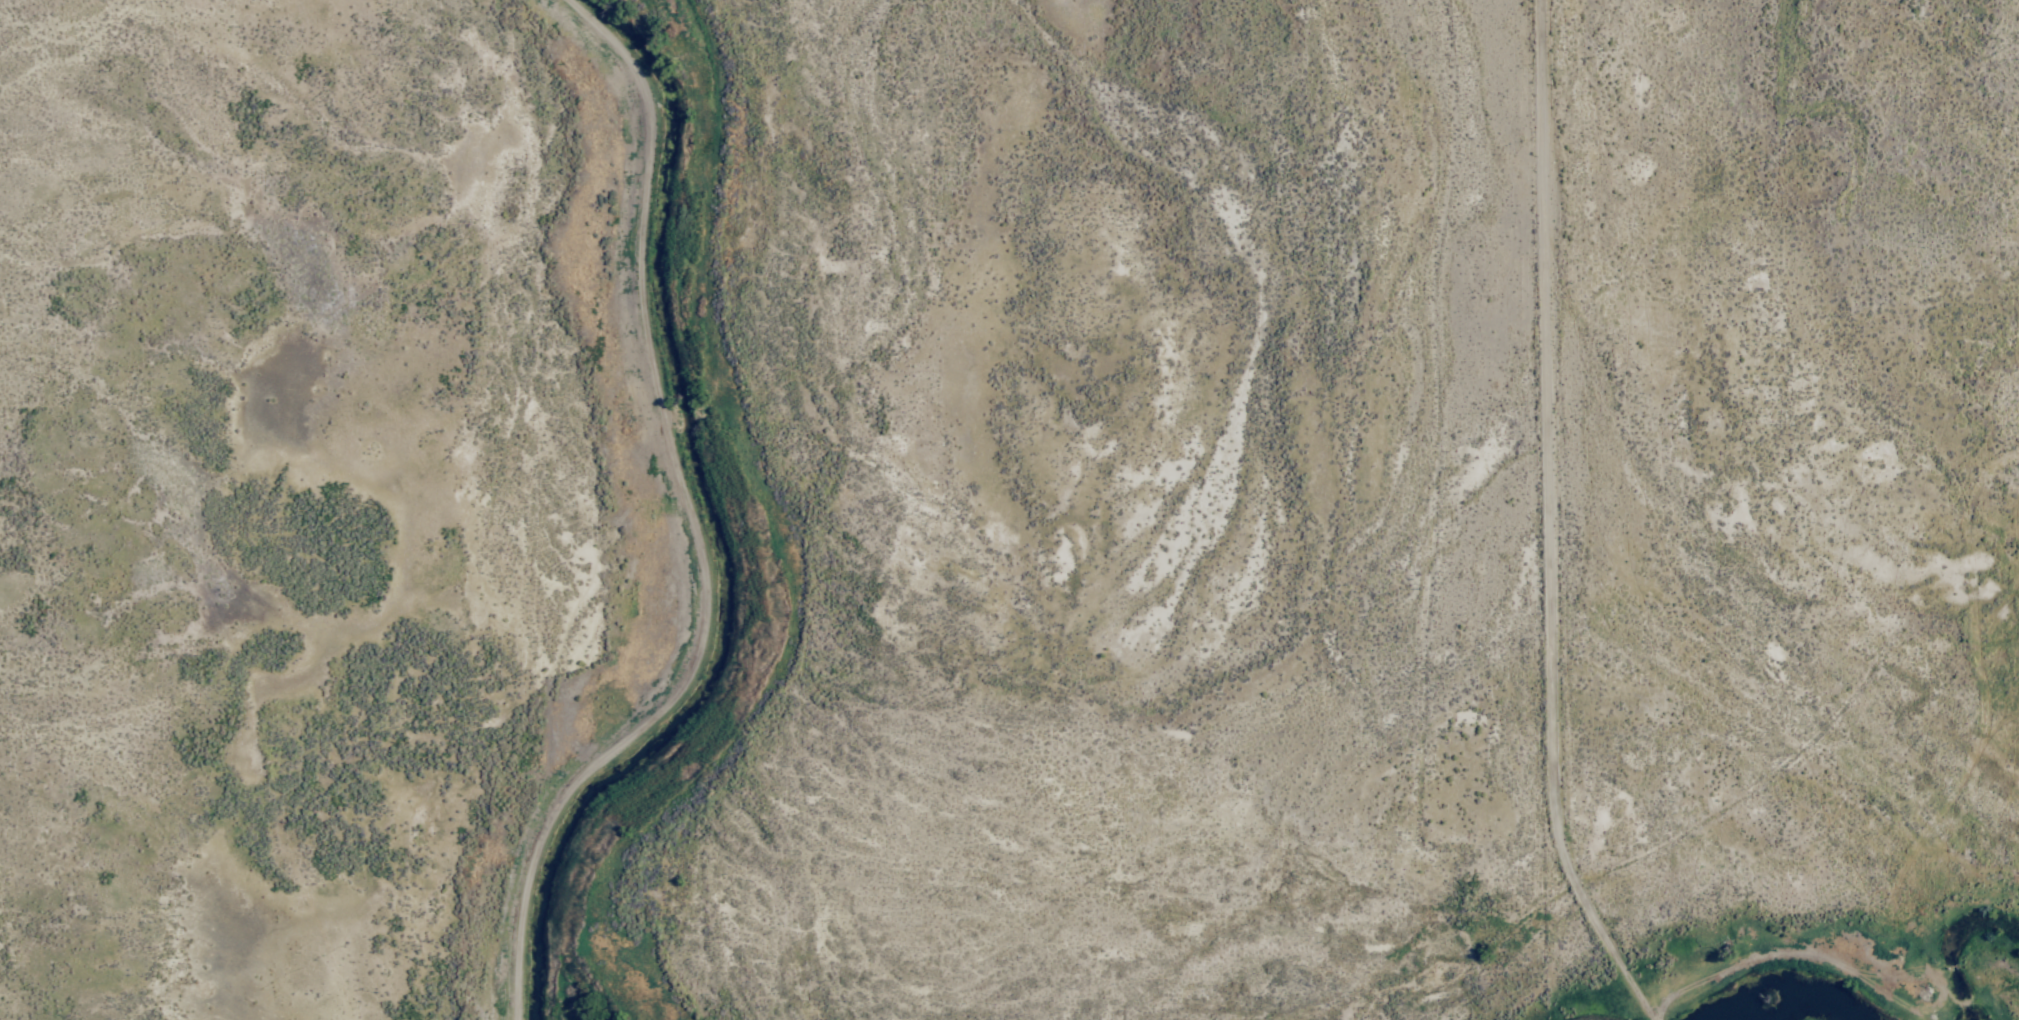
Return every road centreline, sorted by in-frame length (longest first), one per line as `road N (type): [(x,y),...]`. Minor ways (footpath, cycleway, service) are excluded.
road 1 (track): [(1654,1019),(1560,839),(1543,0)]

